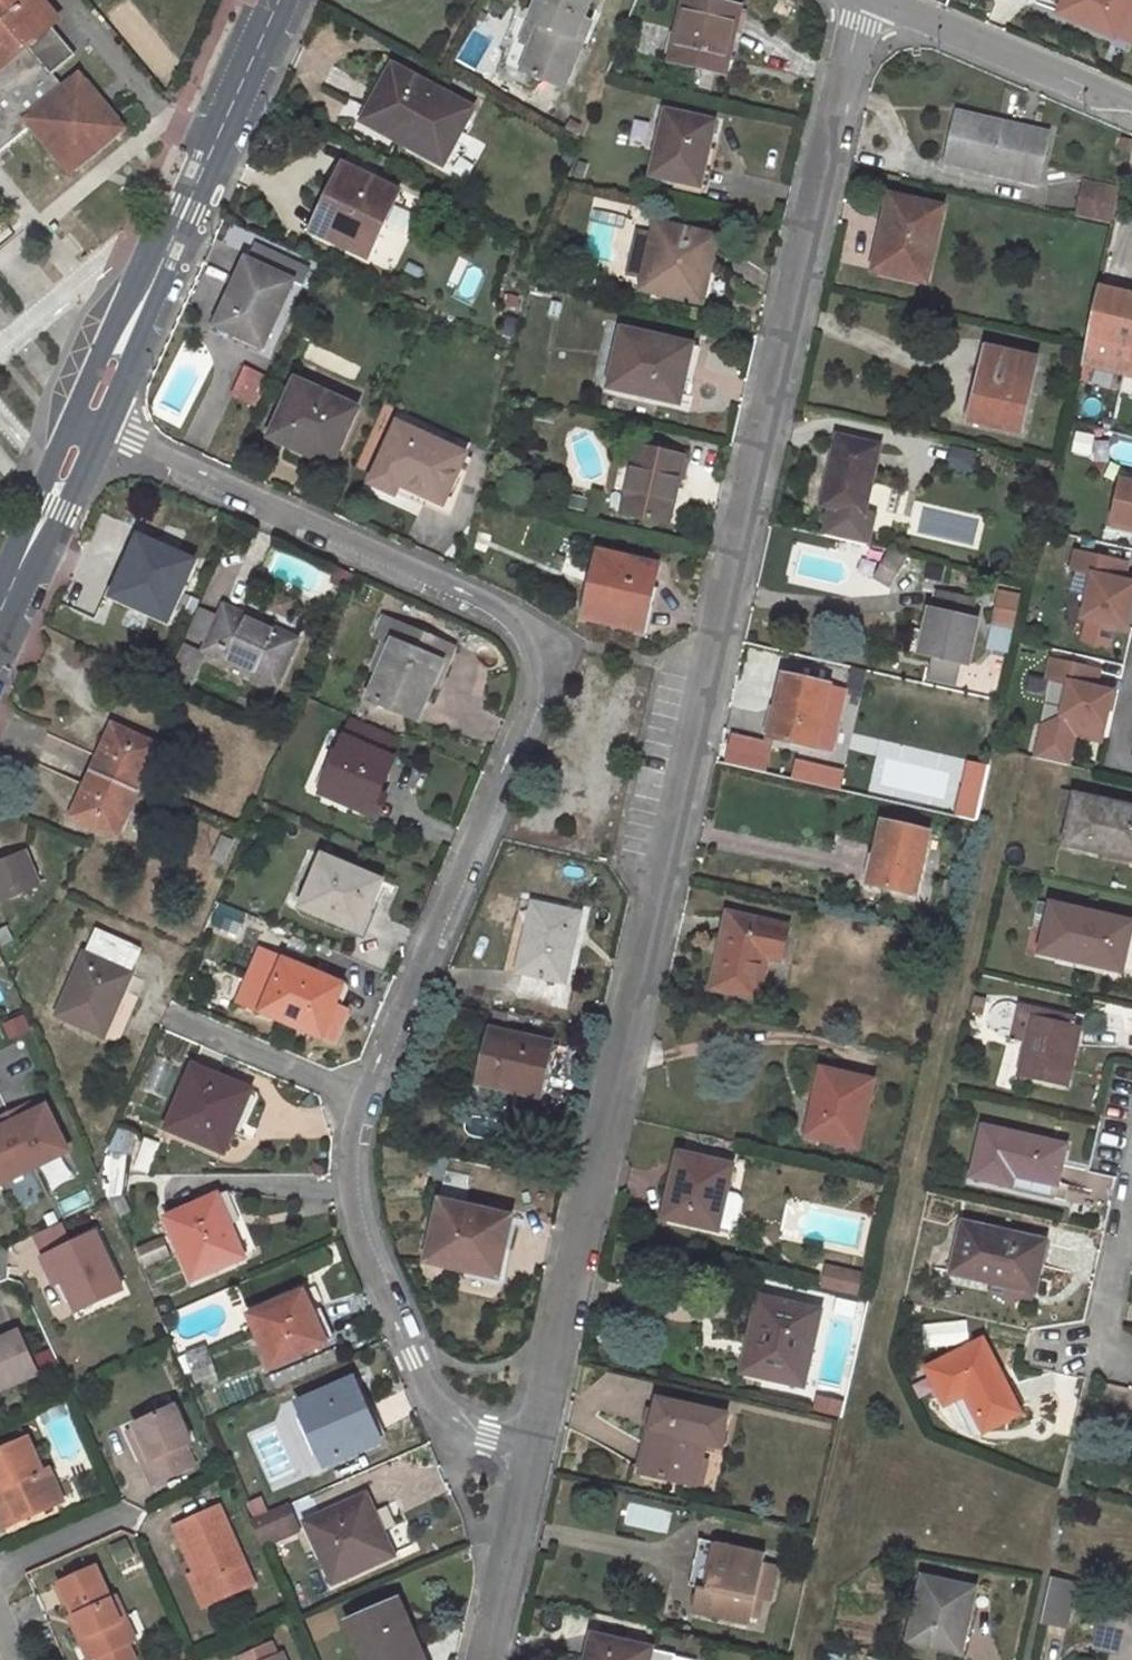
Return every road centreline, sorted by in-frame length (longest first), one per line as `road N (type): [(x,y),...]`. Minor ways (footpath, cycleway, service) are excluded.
road 1 (residential): [(864,0),(537,1448)]
road 2 (residential): [(537,1448),(487,1436),(437,1408),(355,1224),(348,1157),(362,1101),(532,702),(532,653),(501,609),(87,421)]
road 3 (tertiary): [(87,421),(277,0)]
road 4 (residential): [(1131,101),(880,0)]
road 5 (residential): [(537,1448),(490,1659)]
road 6 (tertiary): [(0,610),(87,421)]
road 7 (residential): [(1131,1199),(1095,1356)]

